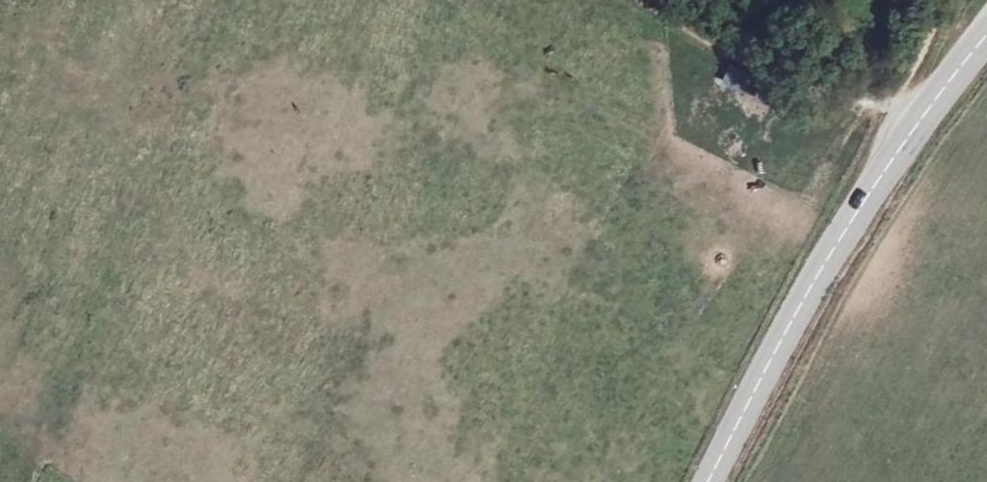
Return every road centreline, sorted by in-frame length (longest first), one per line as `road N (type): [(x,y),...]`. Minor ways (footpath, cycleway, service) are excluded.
road 1 (tertiary): [(986,37),(913,127),(835,251),(707,481)]

